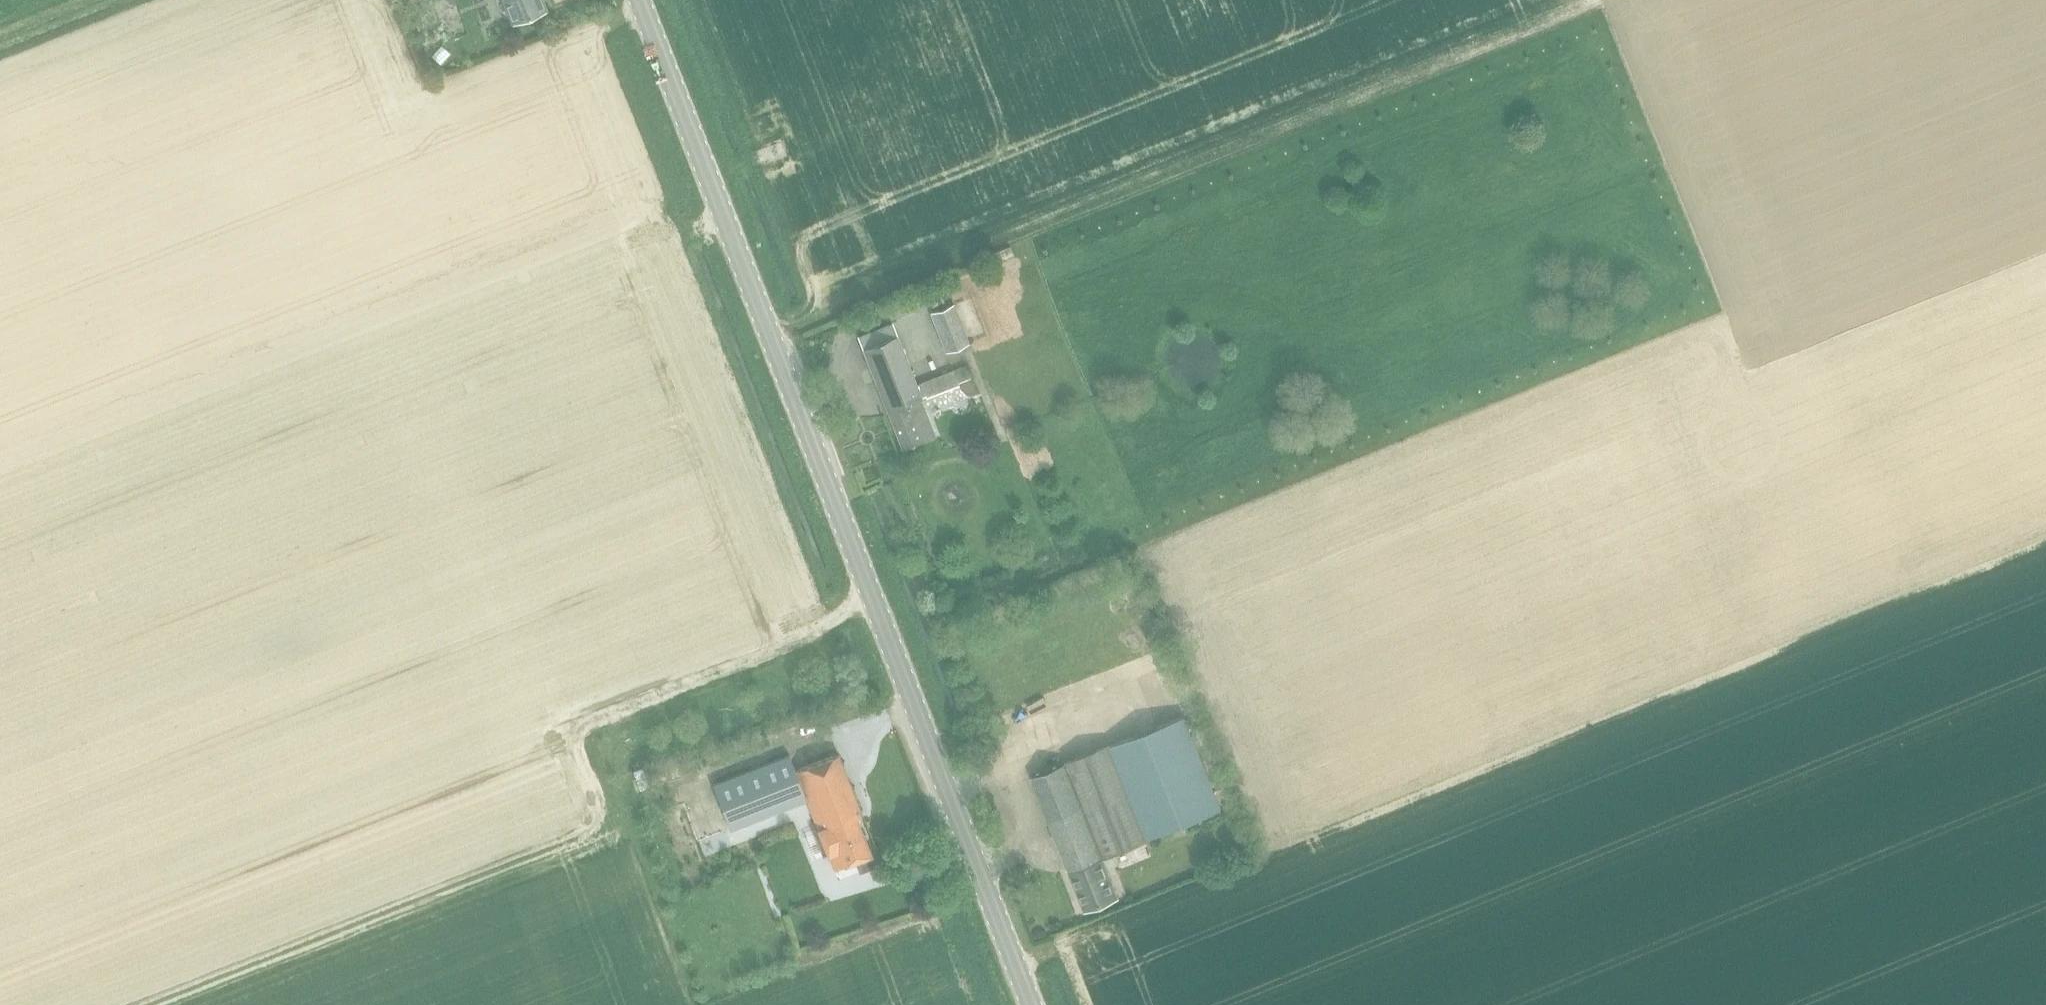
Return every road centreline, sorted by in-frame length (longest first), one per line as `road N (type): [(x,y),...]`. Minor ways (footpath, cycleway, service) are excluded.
road 1 (tertiary): [(1026,1004),(637,0)]

